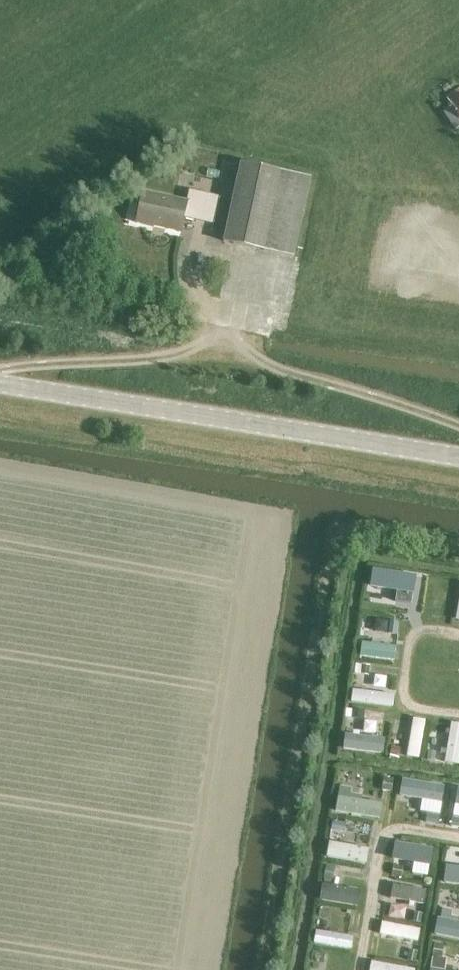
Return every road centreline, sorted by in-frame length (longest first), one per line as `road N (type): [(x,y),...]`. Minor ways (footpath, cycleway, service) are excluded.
road 1 (unclassified): [(458,457),(0,385)]
road 2 (unclassified): [(458,424),(275,366),(226,323)]
road 3 (unclassified): [(0,366),(146,356),(187,347),(226,323)]

